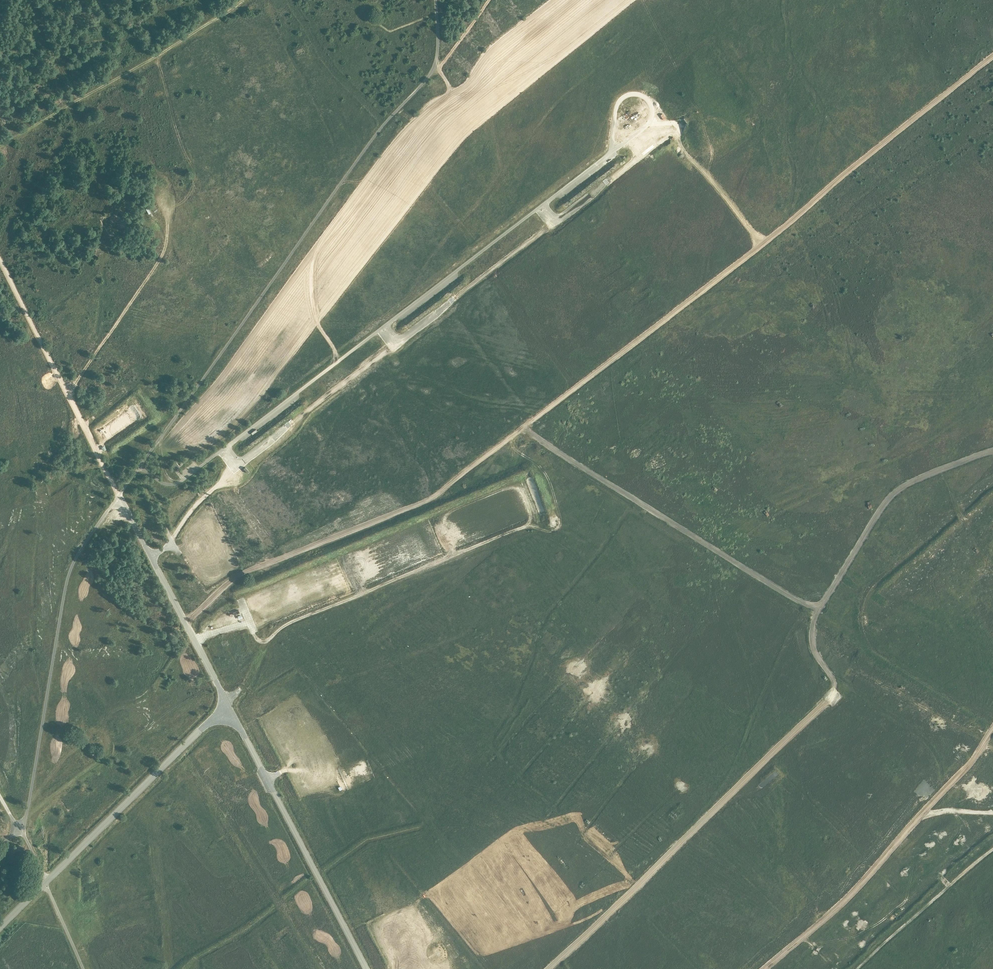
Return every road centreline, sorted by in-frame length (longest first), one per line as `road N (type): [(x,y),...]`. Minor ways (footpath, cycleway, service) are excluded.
road 1 (track): [(992,57),(435,497),(244,573),(186,623)]
road 2 (unclassified): [(119,496),(365,151),(425,79),(438,42),(436,0)]
road 3 (track): [(254,633),(269,640),(289,624),(526,527),(555,532),(560,516),(548,479),(511,438)]
road 4 (track): [(550,968),(826,703)]
road 5 (unclassified): [(21,829),(67,581),(119,496)]
road 6 (track): [(521,429),(816,616)]
road 7 (track): [(992,728),(973,761),(851,897),(766,968)]
road 8 (track): [(834,686),(815,656),(812,627),(886,504),(912,483),(992,451)]
road 9 (unclassified): [(367,968),(227,705)]
road 10 (unclassified): [(47,882),(227,705)]
road 11 (unclassified): [(227,705),(119,496)]
road 12 (track): [(640,153),(673,129),(763,244)]
road 13 (track): [(858,968),(992,850)]
road 14 (track): [(395,345),(290,425)]
road 15 (track): [(555,223),(450,302)]
road 16 (track): [(238,468),(151,558)]

